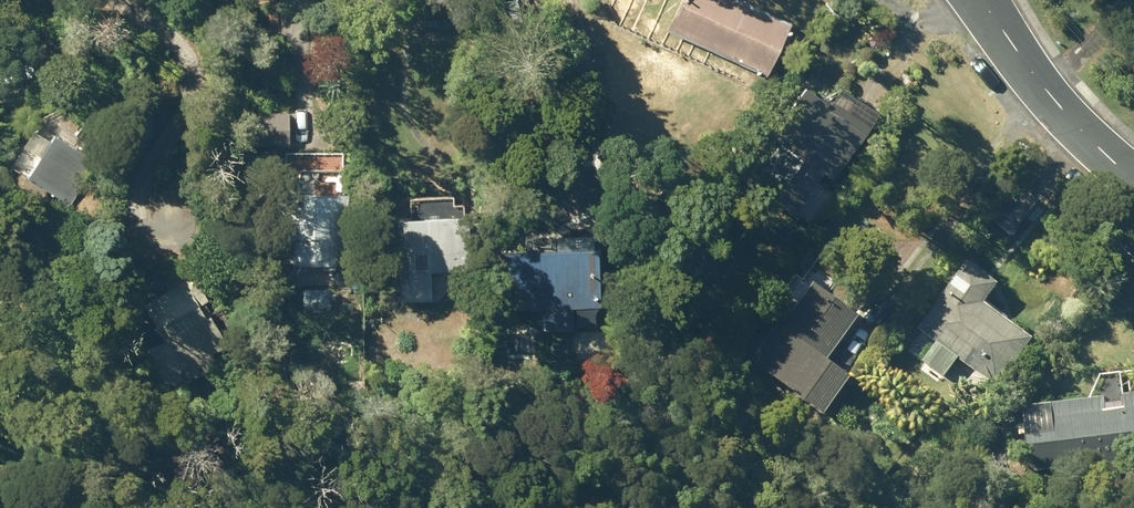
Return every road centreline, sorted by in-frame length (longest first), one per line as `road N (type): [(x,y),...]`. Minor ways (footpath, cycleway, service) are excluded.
road 1 (tertiary): [(975,0),(1037,84),(1133,179)]

